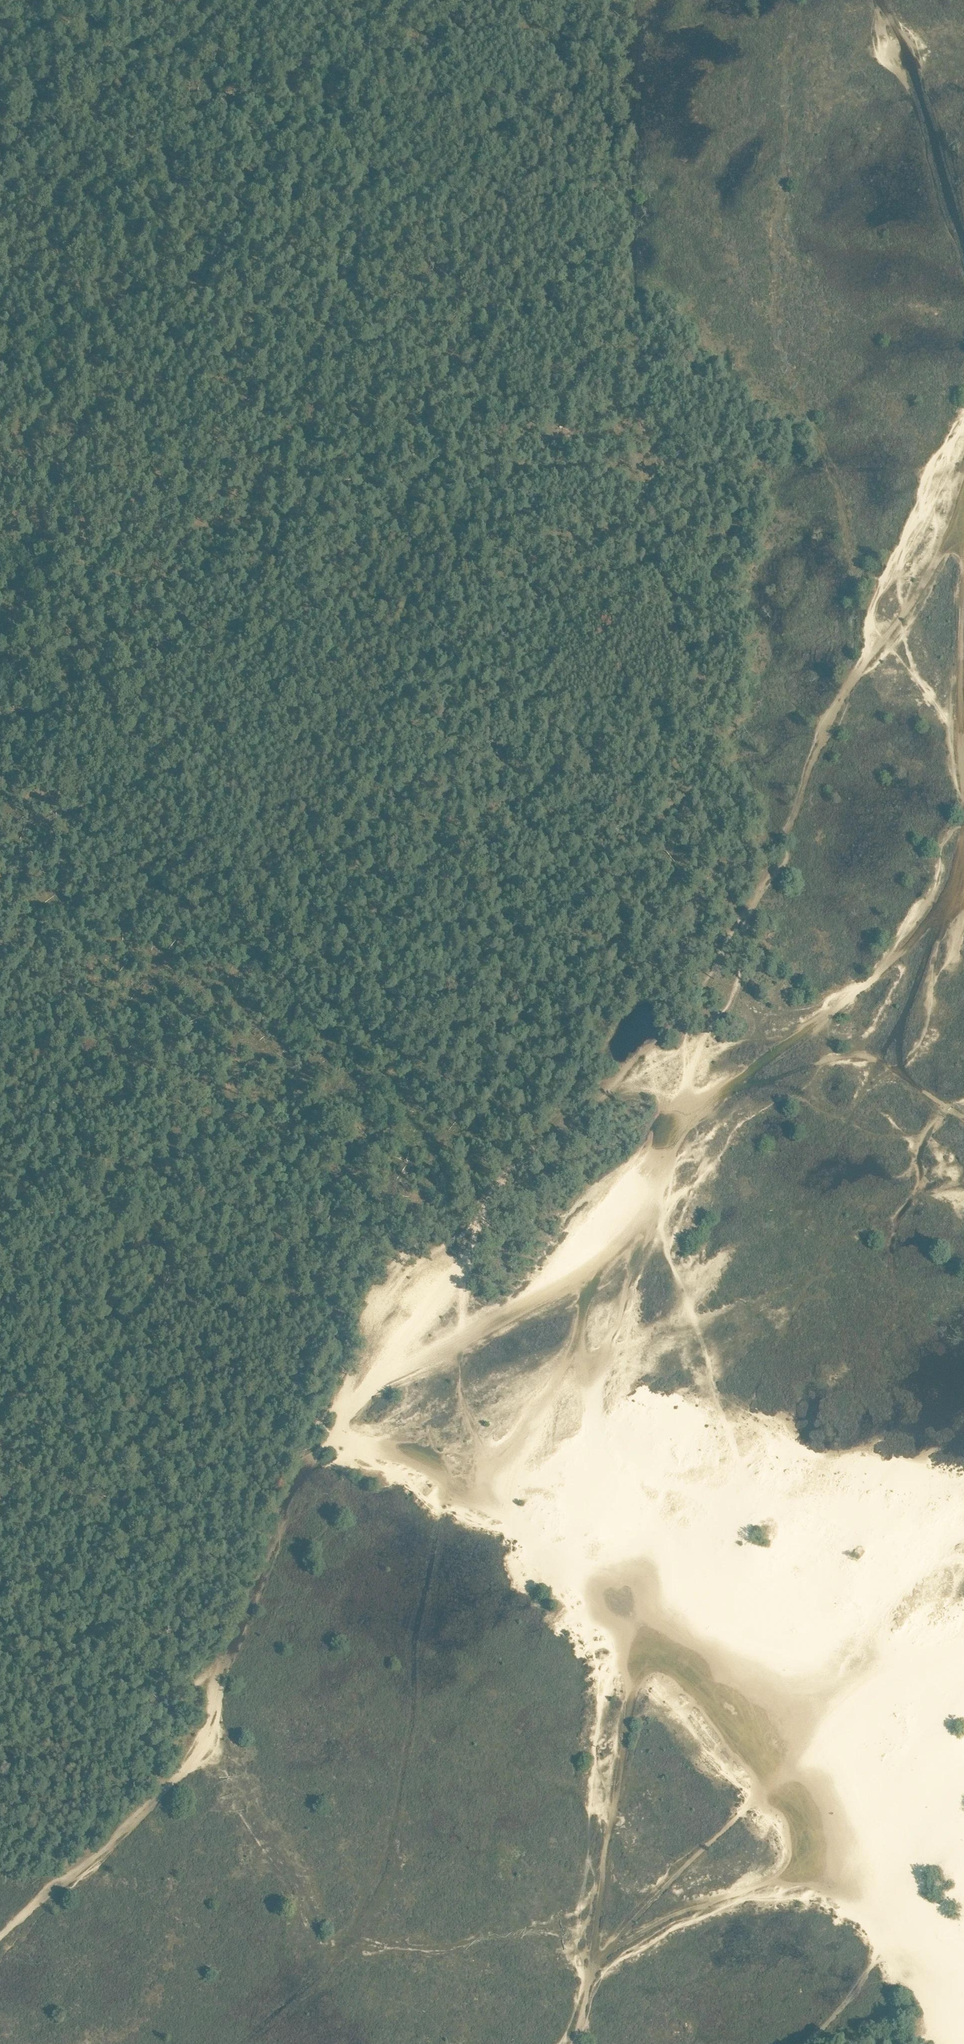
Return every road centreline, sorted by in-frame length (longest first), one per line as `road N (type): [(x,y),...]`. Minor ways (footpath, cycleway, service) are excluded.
road 1 (track): [(481,1502),(599,1322),(678,1121),(923,929),(962,866),(963,824)]
road 2 (track): [(963,245),(880,0)]
road 3 (track): [(963,769),(963,605)]

